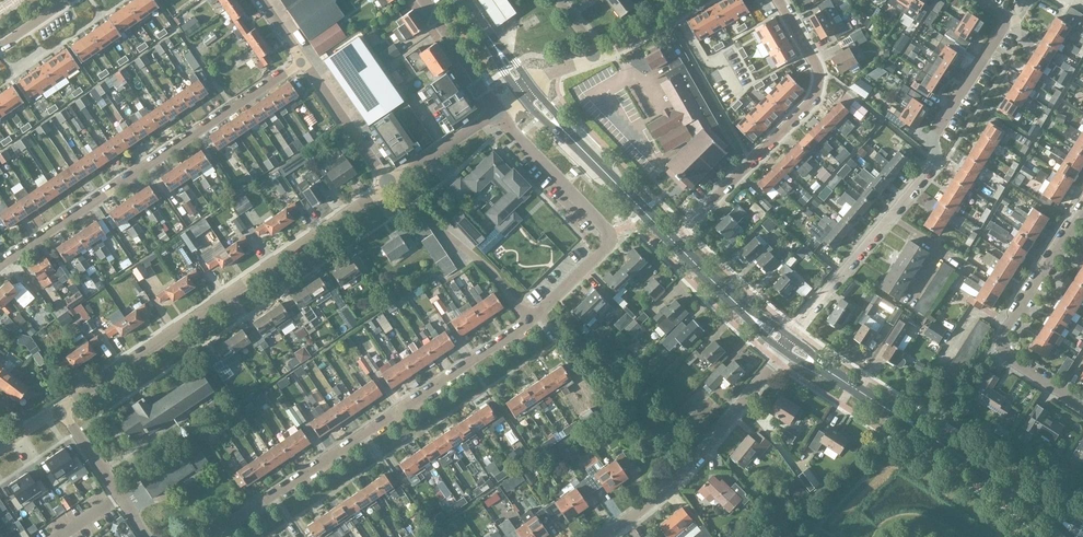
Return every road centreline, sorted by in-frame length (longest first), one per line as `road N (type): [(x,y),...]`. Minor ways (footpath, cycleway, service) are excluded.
road 1 (residential): [(210,536),(534,316),(608,237)]
road 2 (residential): [(790,337),(934,160),(936,130),(1002,27),(1001,14),(984,0)]
road 3 (residential): [(58,408),(388,182)]
road 4 (residential): [(306,62),(0,268)]
road 5 (residential): [(673,241),(816,95),(818,69),(780,0)]
road 6 (tertiary): [(1054,517),(821,366)]
road 7 (residential): [(781,349),(690,469),(607,536)]
road 8 (residential): [(1082,408),(1017,365),(1005,340),(1082,217)]
road 9 (residential): [(498,111),(608,237)]
road 10 (tertiary): [(673,241),(562,129)]
road 11 (residential): [(146,536),(58,408)]
road 12 (residential): [(388,182),(306,62)]
road 13 (residential): [(423,0),(498,111)]
road 14 (residential): [(388,182),(498,111)]

